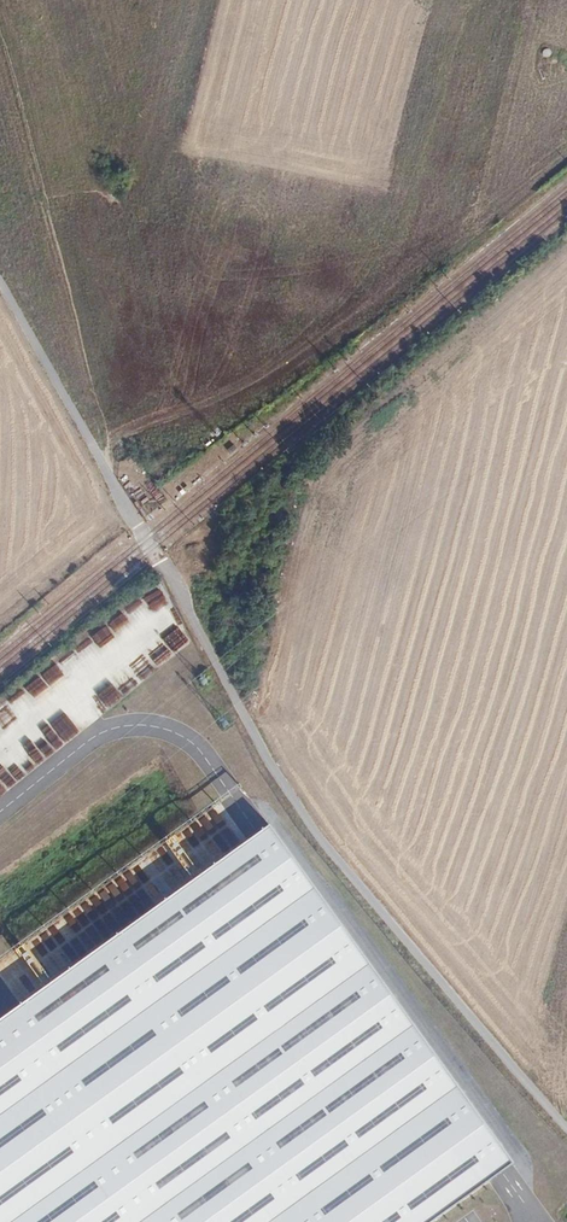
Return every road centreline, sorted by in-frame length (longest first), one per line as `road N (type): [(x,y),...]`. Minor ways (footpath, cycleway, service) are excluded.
road 1 (track): [(566,258),(308,475),(259,712),(247,723)]

